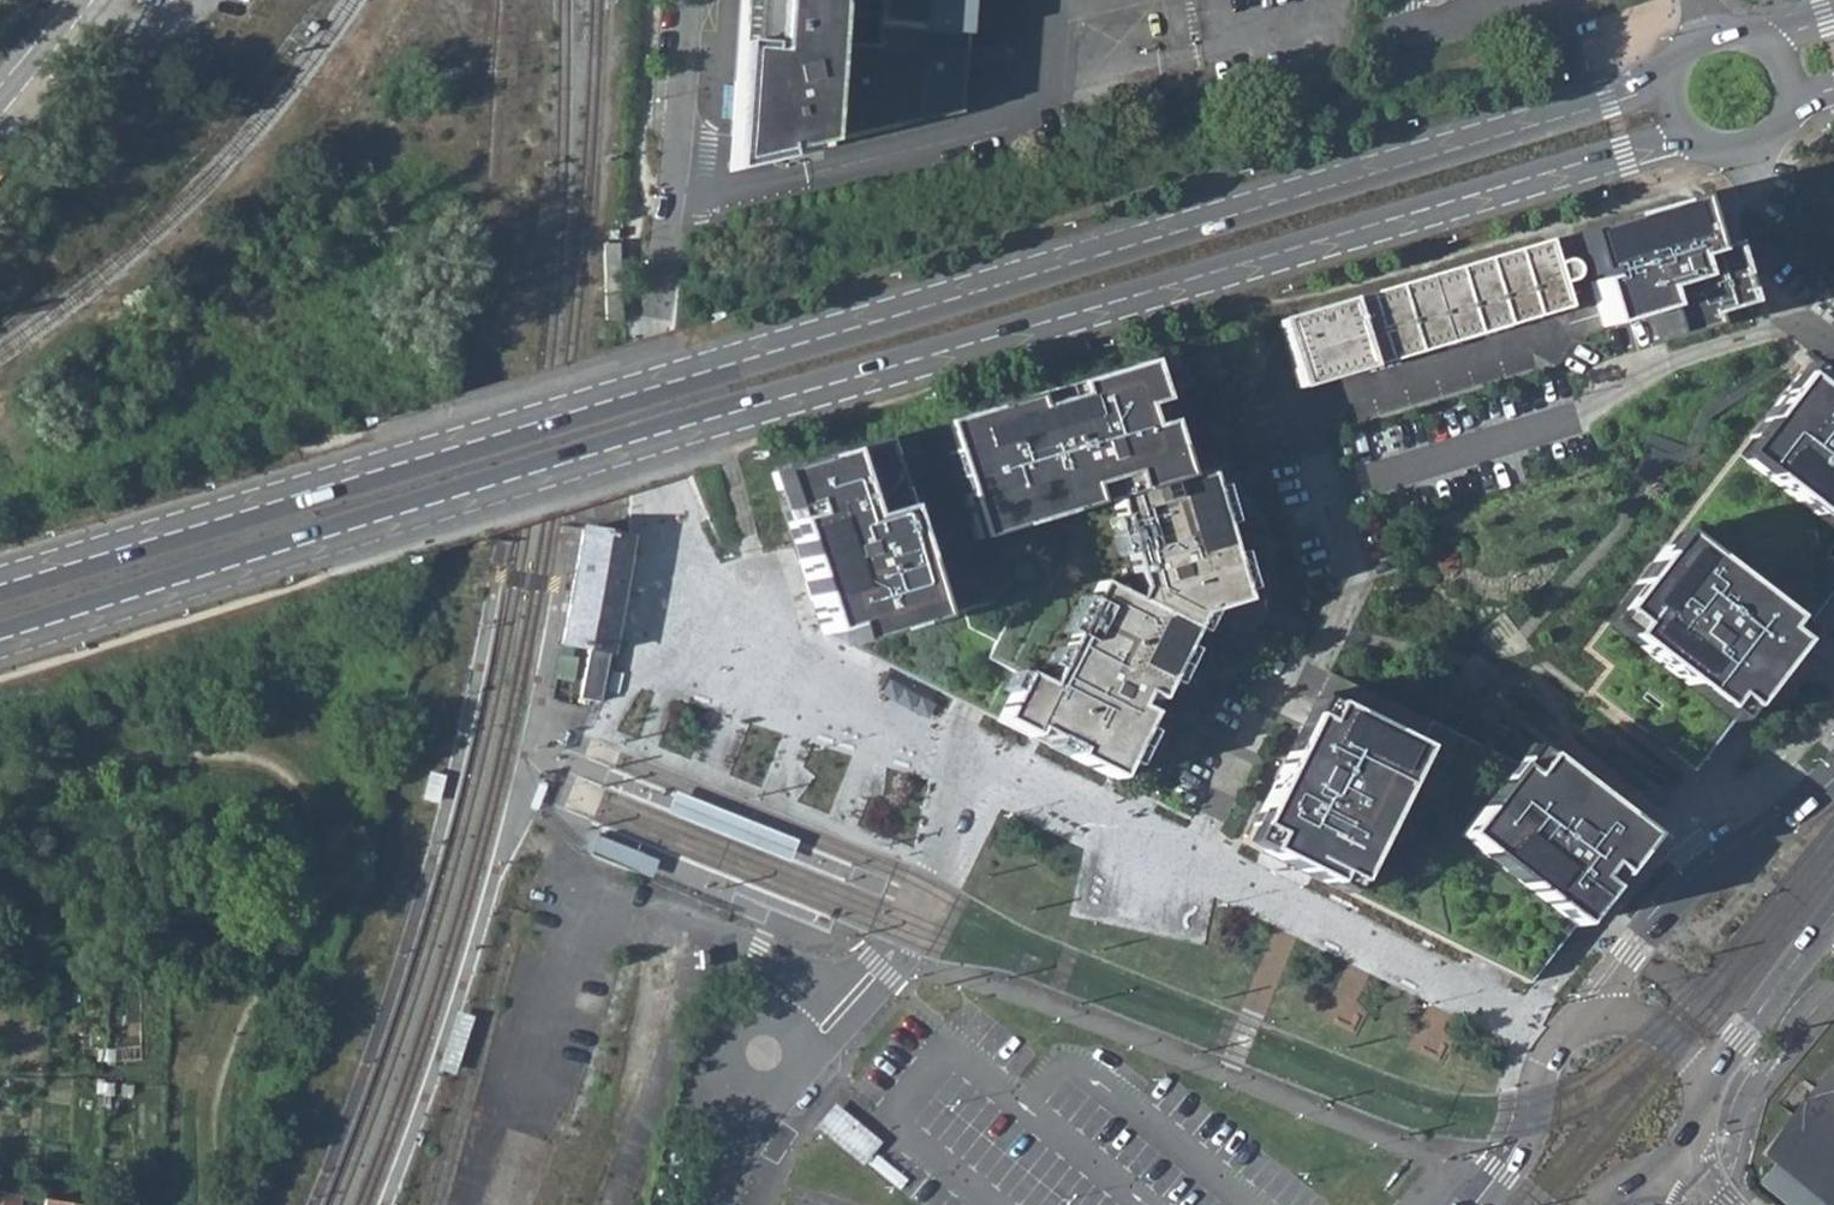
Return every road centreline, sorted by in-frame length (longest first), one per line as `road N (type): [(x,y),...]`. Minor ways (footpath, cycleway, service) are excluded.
road 1 (secondary): [(0,646),(1663,142),(1695,140)]
road 2 (secondary): [(1674,68),(1643,95),(0,592)]
road 3 (residential): [(690,0),(655,345)]
road 4 (secondary): [(1833,793),(1697,896),(1638,953),(1596,1017)]
road 5 (secondary): [(1596,1017),(1570,1028),(1549,1052),(1526,1154),(1488,1204)]
road 6 (secondary): [(1709,1096),(1739,1035),(1833,917)]
road 7 (residential): [(901,945),(943,868),(958,765)]
road 8 (residential): [(766,1055),(831,1034),(901,945)]
road 9 (residential): [(901,945),(869,956),(766,1055)]
road 10 (residential): [(714,1204),(766,1055)]
road 11 (secondary): [(1709,1096),(1697,1067),(1653,1027),(1596,1017)]

